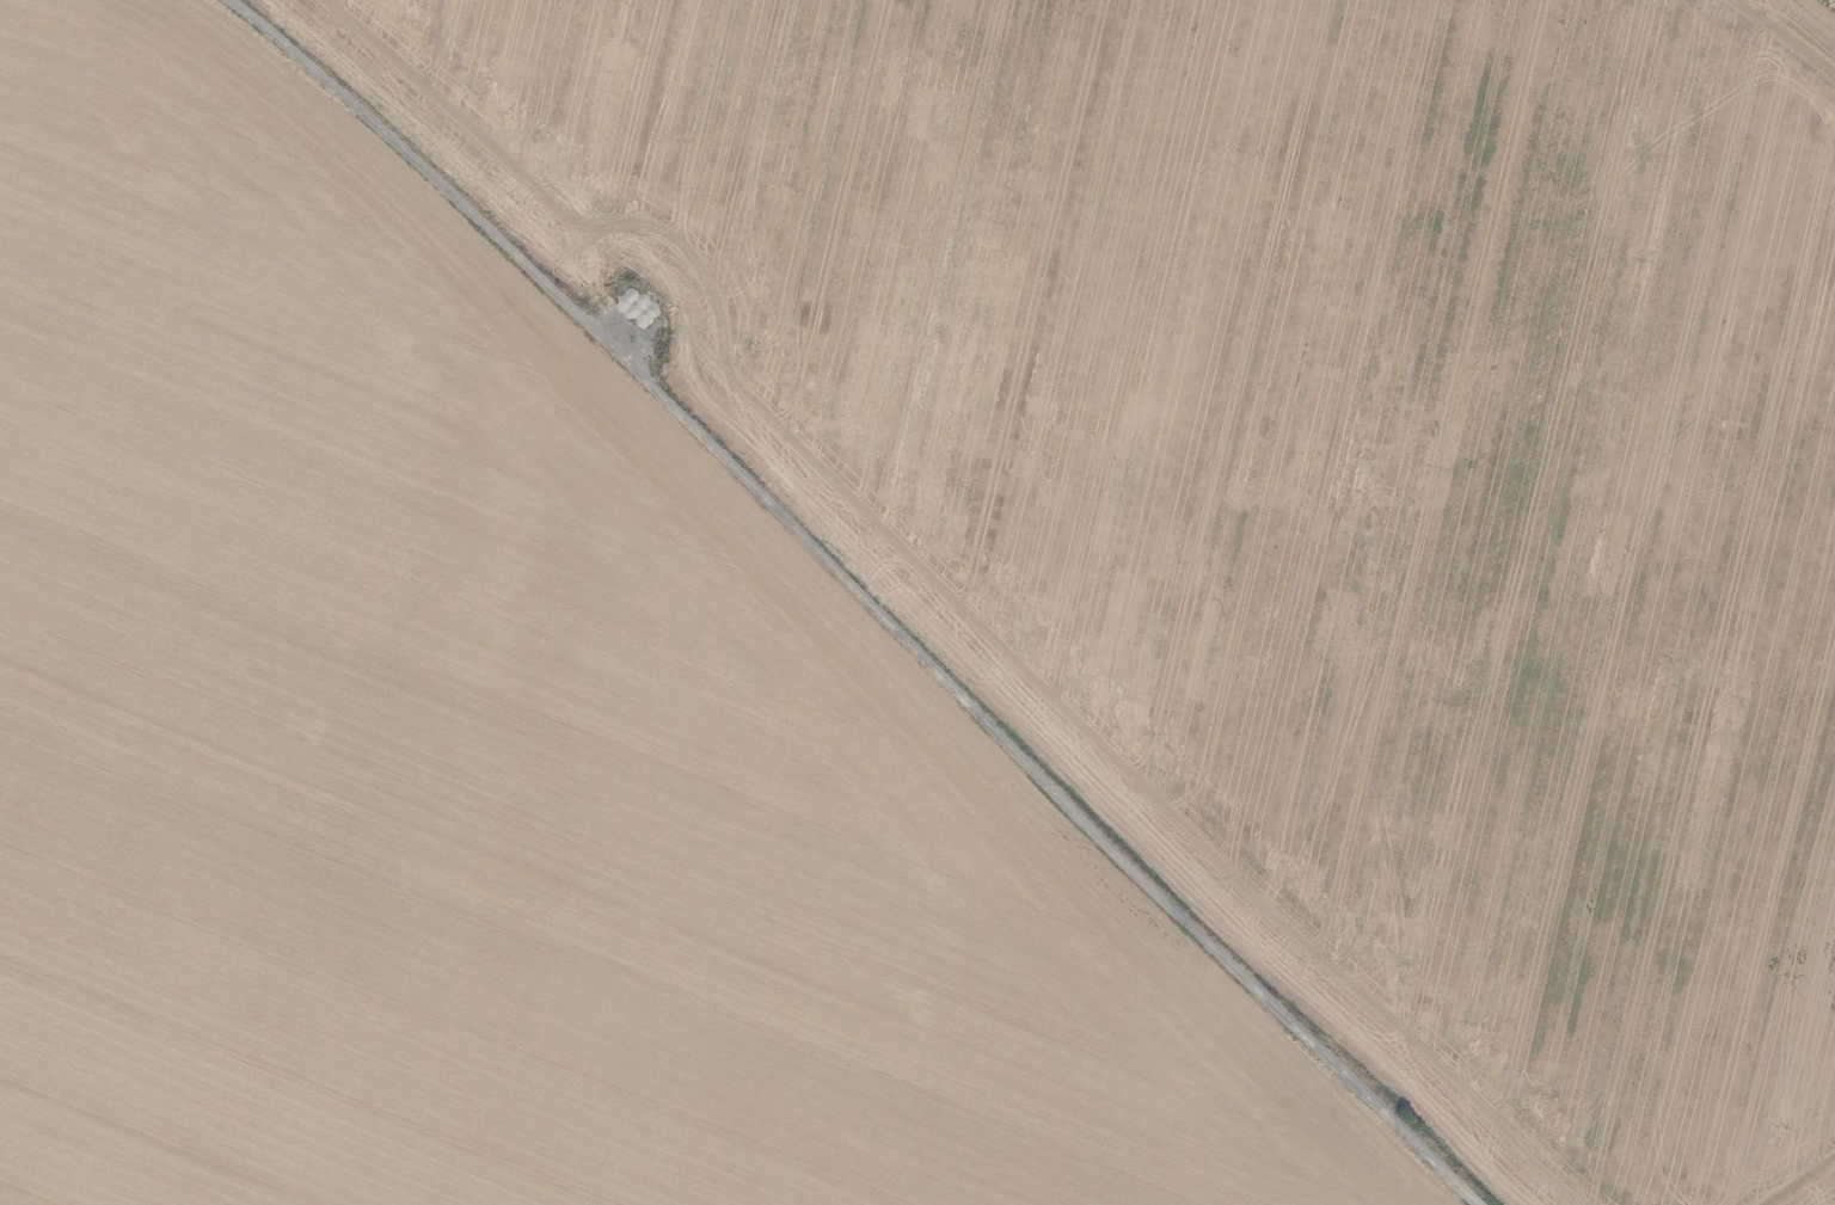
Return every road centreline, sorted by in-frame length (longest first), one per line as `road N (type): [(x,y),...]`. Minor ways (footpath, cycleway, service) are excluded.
road 1 (track): [(221,0),(483,228),(1114,849),(1498,1204)]

